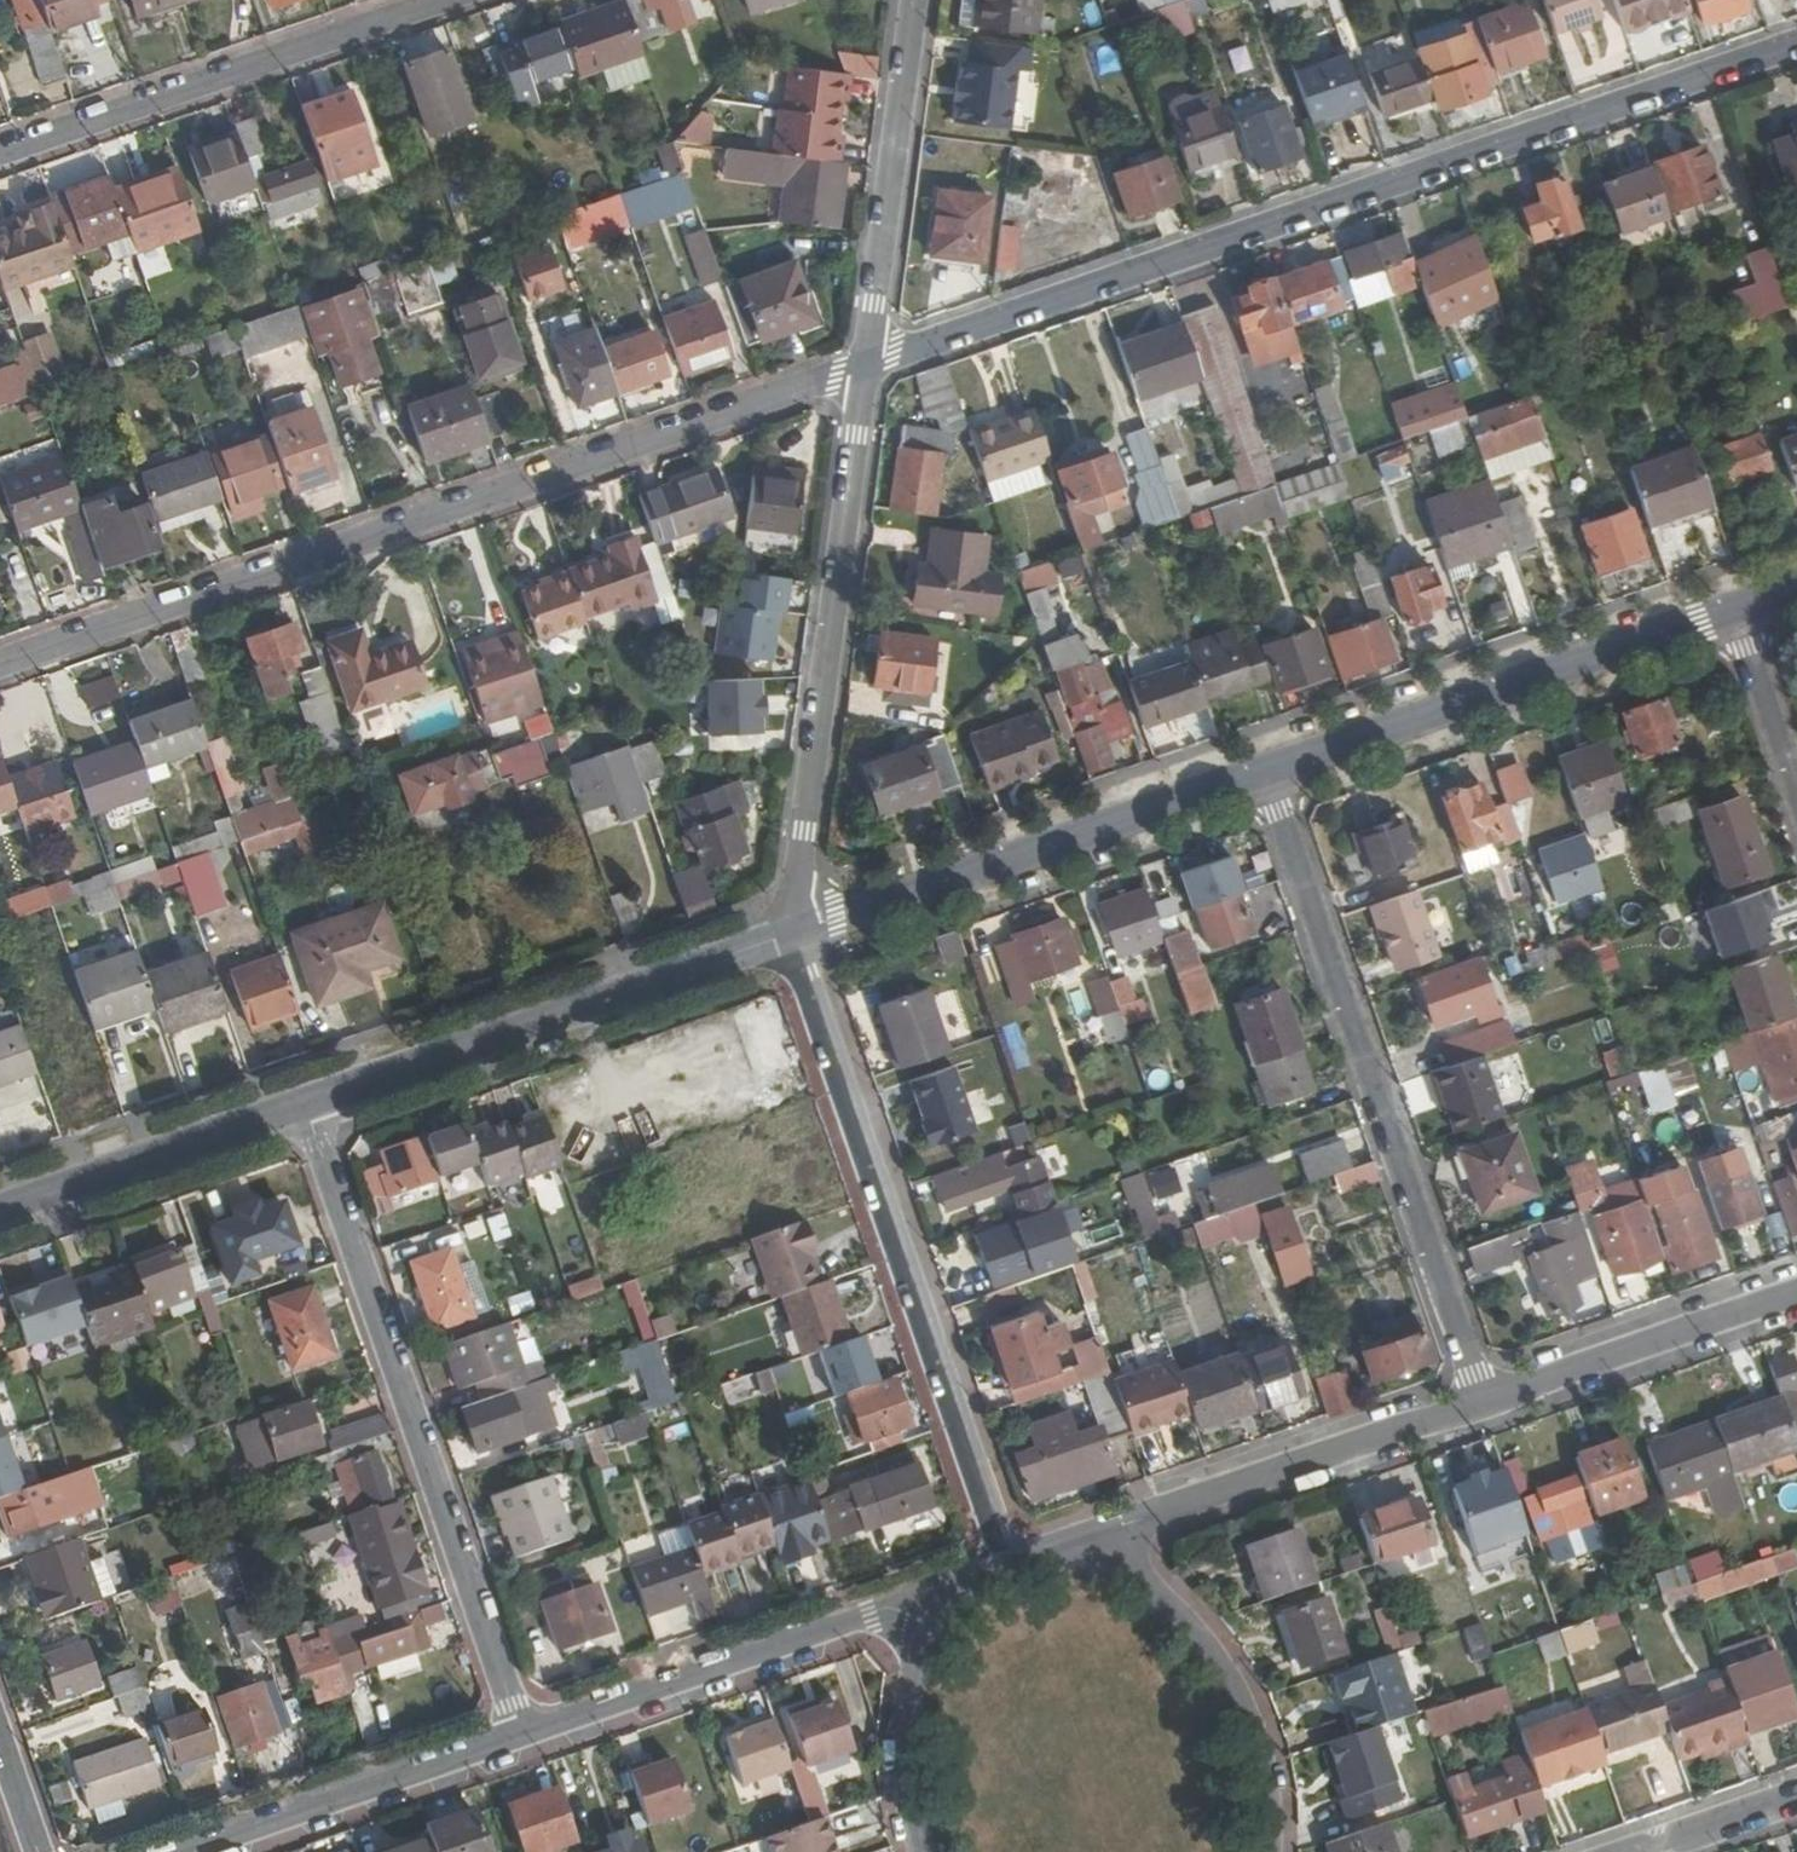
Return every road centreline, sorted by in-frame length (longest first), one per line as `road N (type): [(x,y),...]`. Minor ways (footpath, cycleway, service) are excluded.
road 1 (residential): [(866,366),(1796,44)]
road 2 (residential): [(0,669),(866,366)]
road 3 (residential): [(792,933),(1011,1571)]
road 4 (residential): [(523,1738),(306,1108)]
road 5 (residential): [(1483,1400),(1266,775)]
road 6 (residential): [(866,366),(792,933)]
road 7 (tertiary): [(792,933),(306,1108)]
road 8 (tertiary): [(1266,775),(792,933)]
road 9 (tertiary): [(1736,611),(1266,775)]
road 10 (residential): [(987,1582),(523,1738)]
road 11 (residential): [(0,156),(454,0)]
road 12 (residential): [(1483,1400),(1049,1557)]
road 13 (residential): [(1272,1851),(1261,1774),(1231,1699),(1194,1644),(1130,1592),(1049,1557)]
road 14 (residential): [(915,0),(866,366)]
road 15 (residential): [(523,1738),(184,1851)]
road 16 (residential): [(1796,1289),(1483,1400)]
road 17 (tertiary): [(306,1108),(0,1210)]
road 18 (residential): [(987,1582),(937,1643),(909,1743),(923,1851)]
road 19 (residential): [(1796,789),(1736,611)]
road 20 (residential): [(1796,1797),(1636,1851)]
road 21 (residential): [(43,1851),(0,1730)]

